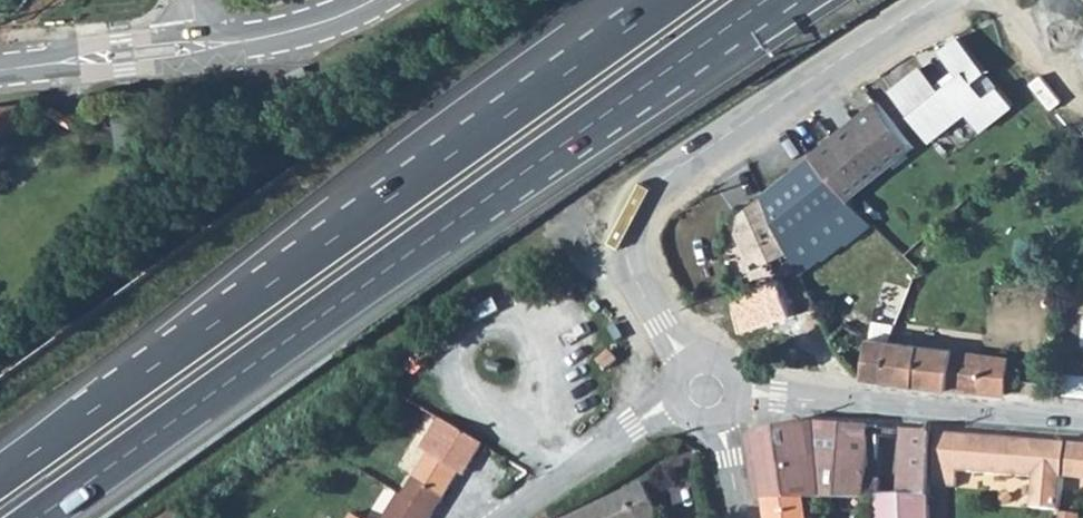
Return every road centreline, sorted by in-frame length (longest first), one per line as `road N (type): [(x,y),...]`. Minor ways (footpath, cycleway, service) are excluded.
road 1 (trunk): [(48,517),(774,0)]
road 2 (trunk): [(575,73),(0,483)]
road 3 (unclassified): [(706,390),(624,248),(626,223),(639,200),(674,172),(931,0)]
road 4 (unclassified): [(1082,426),(706,390)]
road 5 (unclassified): [(706,390),(635,427),(509,517)]
road 6 (tertiary): [(199,48),(0,67)]
road 7 (tertiary): [(374,0),(271,34),(199,48)]
road 8 (unclassified): [(706,390),(744,517)]
road 9 (trunk): [(680,0),(575,73)]

